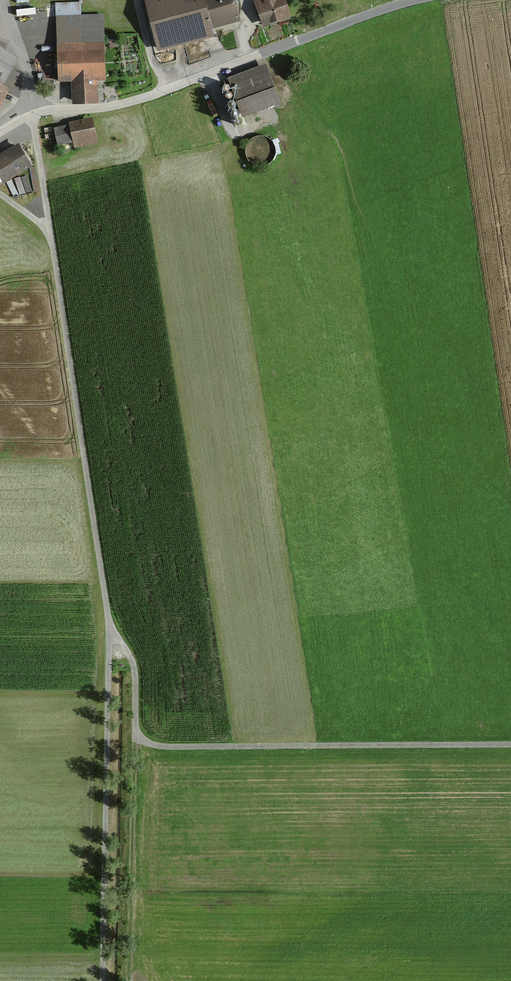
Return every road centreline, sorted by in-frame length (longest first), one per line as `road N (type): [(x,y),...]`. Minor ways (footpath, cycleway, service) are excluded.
road 1 (track): [(103,980),(110,635),(32,115)]
road 2 (track): [(510,746),(152,746),(135,725),(133,664),(110,635)]
road 3 (residential): [(0,134),(32,115),(134,102),(414,0)]
road 4 (track): [(130,980),(135,725)]

